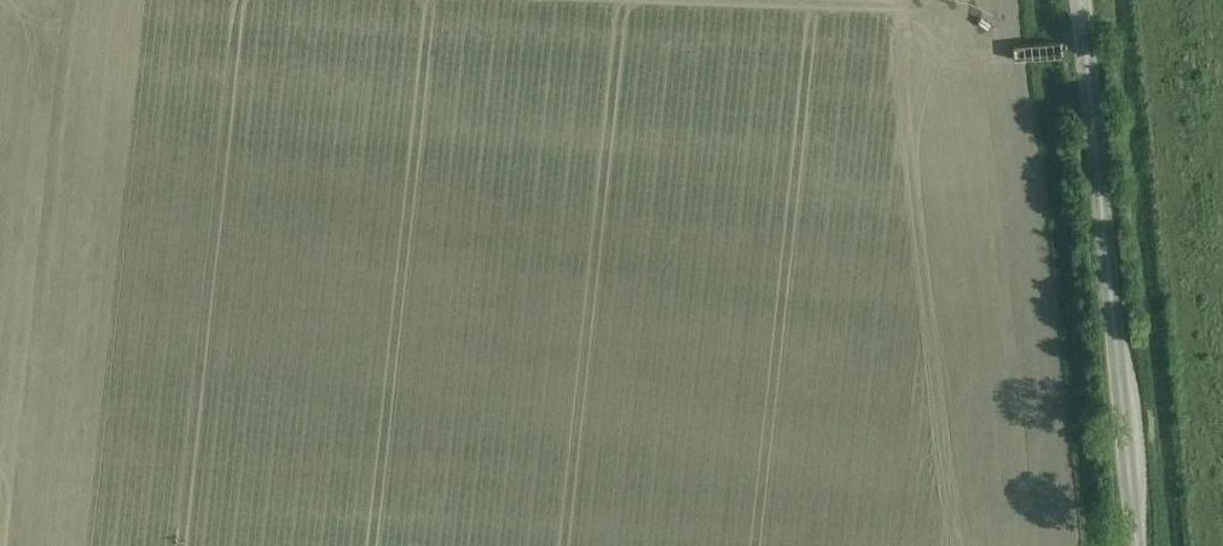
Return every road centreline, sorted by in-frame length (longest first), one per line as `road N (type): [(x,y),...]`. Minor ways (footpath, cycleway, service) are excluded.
road 1 (unclassified): [(1138,545),(1084,0)]

